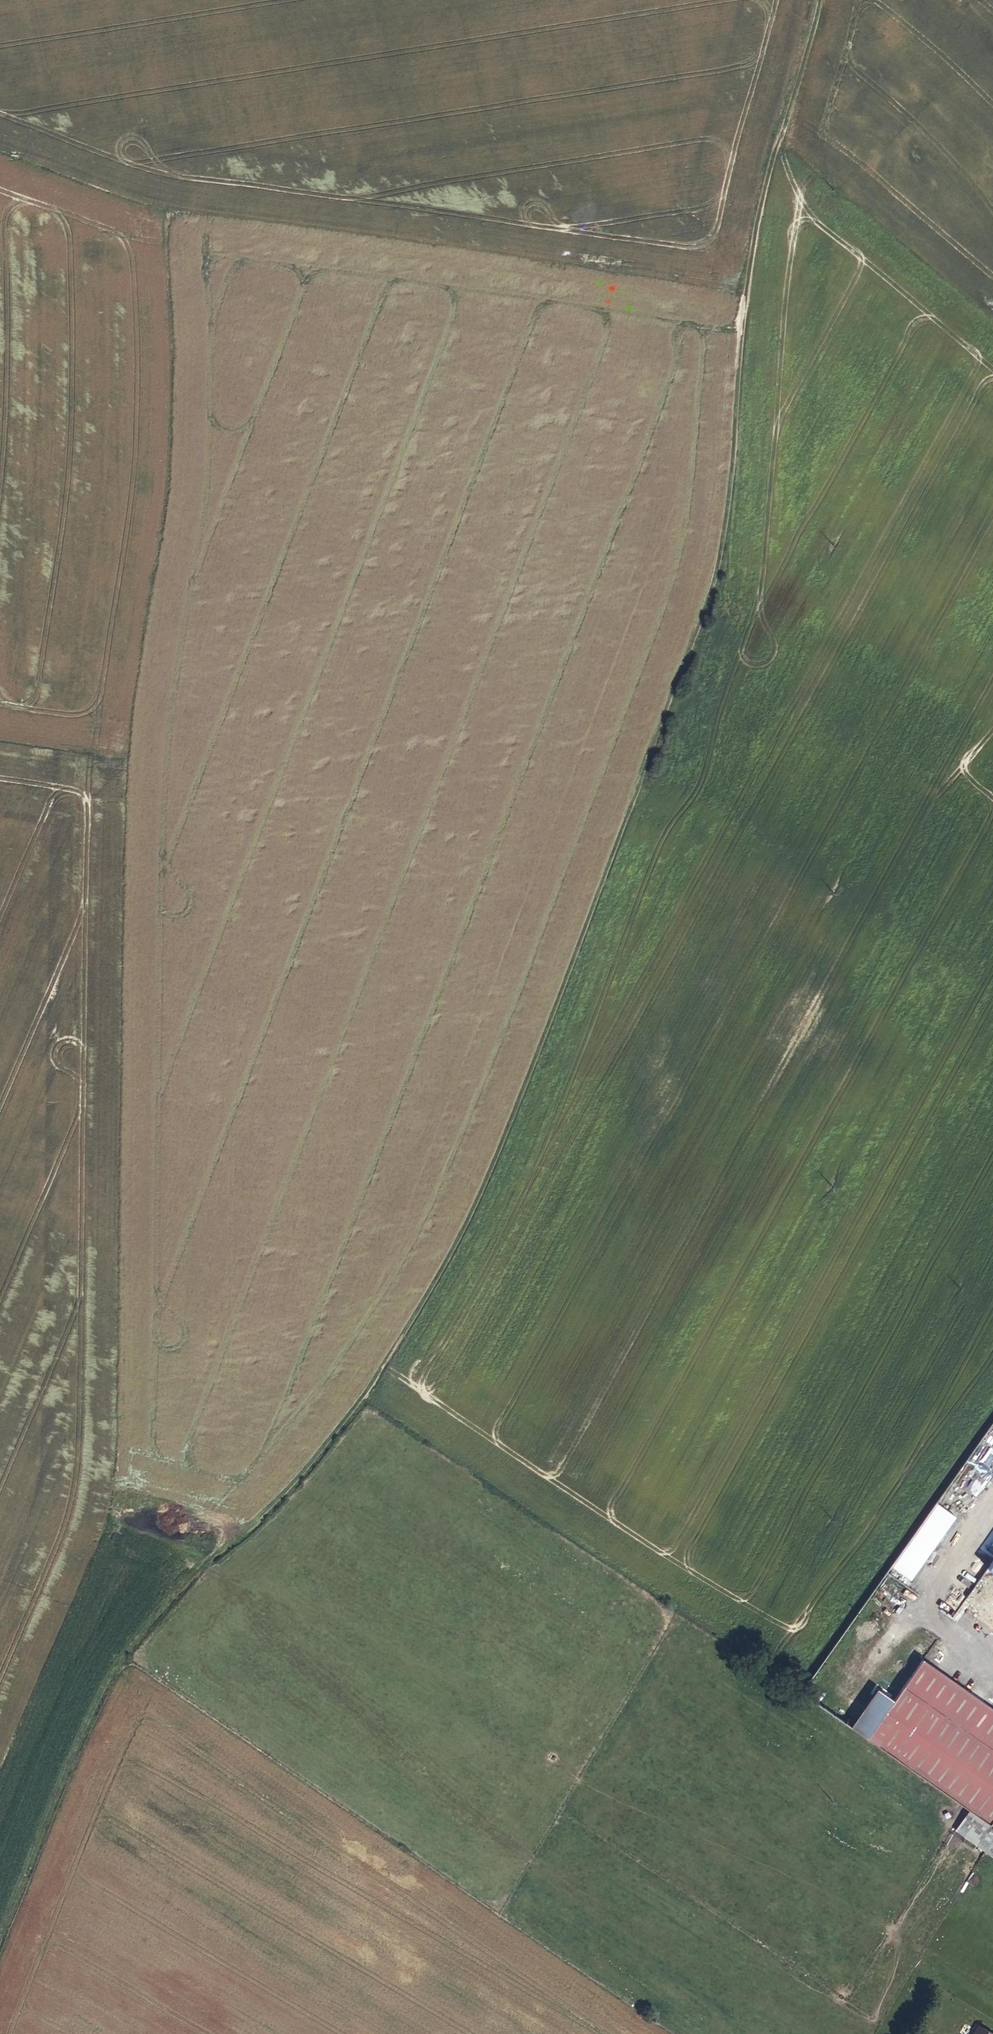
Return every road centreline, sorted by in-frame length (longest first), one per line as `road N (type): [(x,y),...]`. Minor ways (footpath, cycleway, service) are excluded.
road 1 (track): [(813,0),(744,299),(732,491)]

